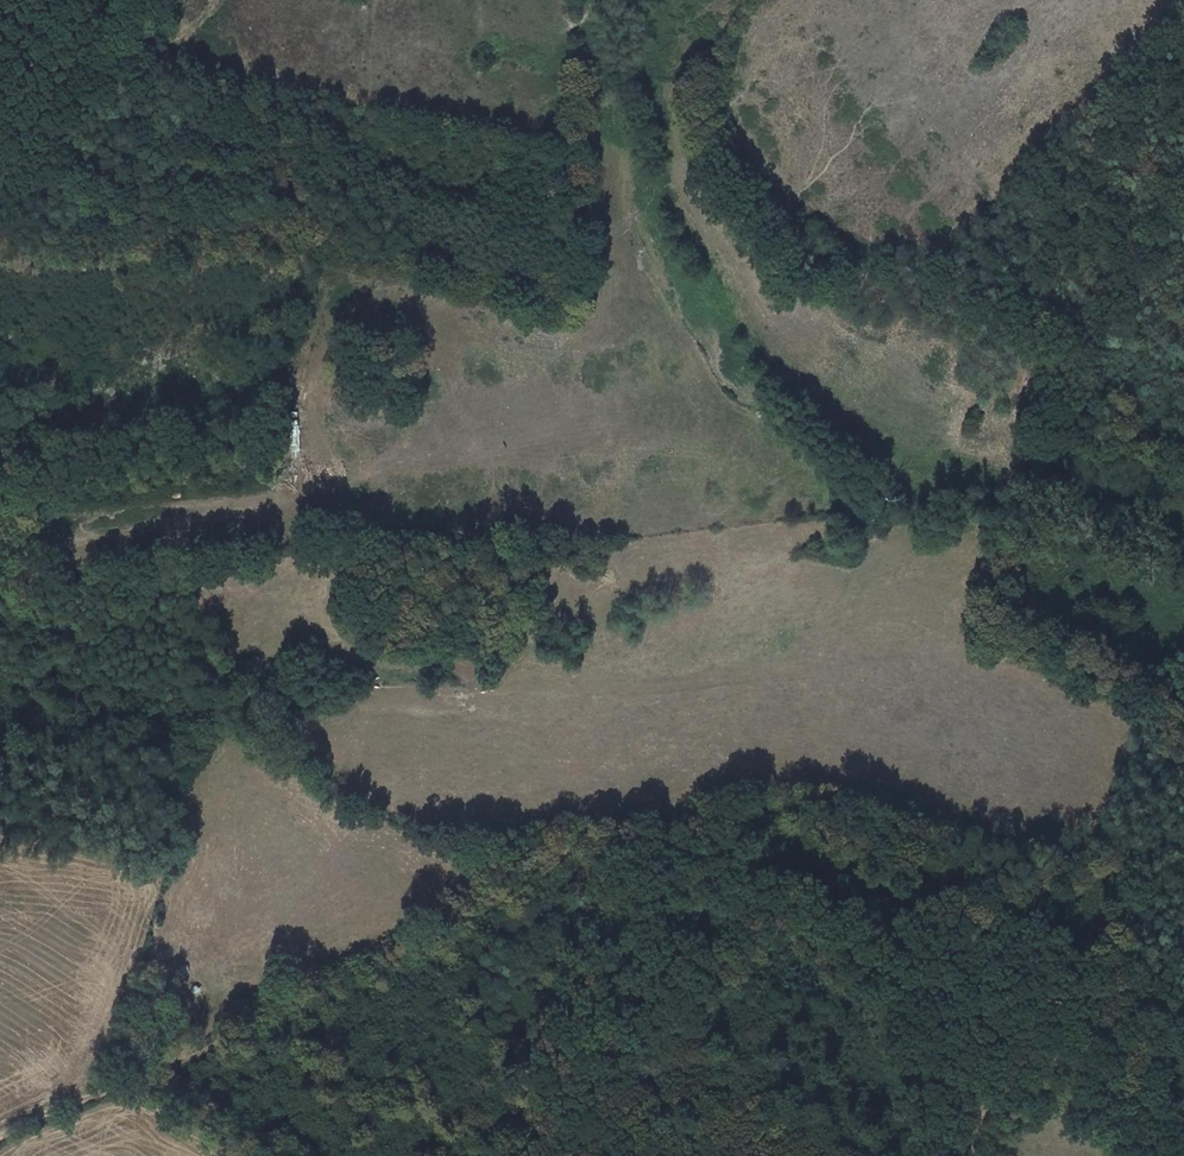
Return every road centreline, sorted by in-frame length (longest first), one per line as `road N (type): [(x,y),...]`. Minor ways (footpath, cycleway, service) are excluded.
road 1 (track): [(0,1136),(200,1052),(369,958),(423,940),(528,866),(570,849),(674,839),(768,812),(811,812),(898,835),(974,867),(1068,876),(1137,901)]
road 2 (track): [(1183,830),(1055,1035),(976,1124),(971,1155)]

